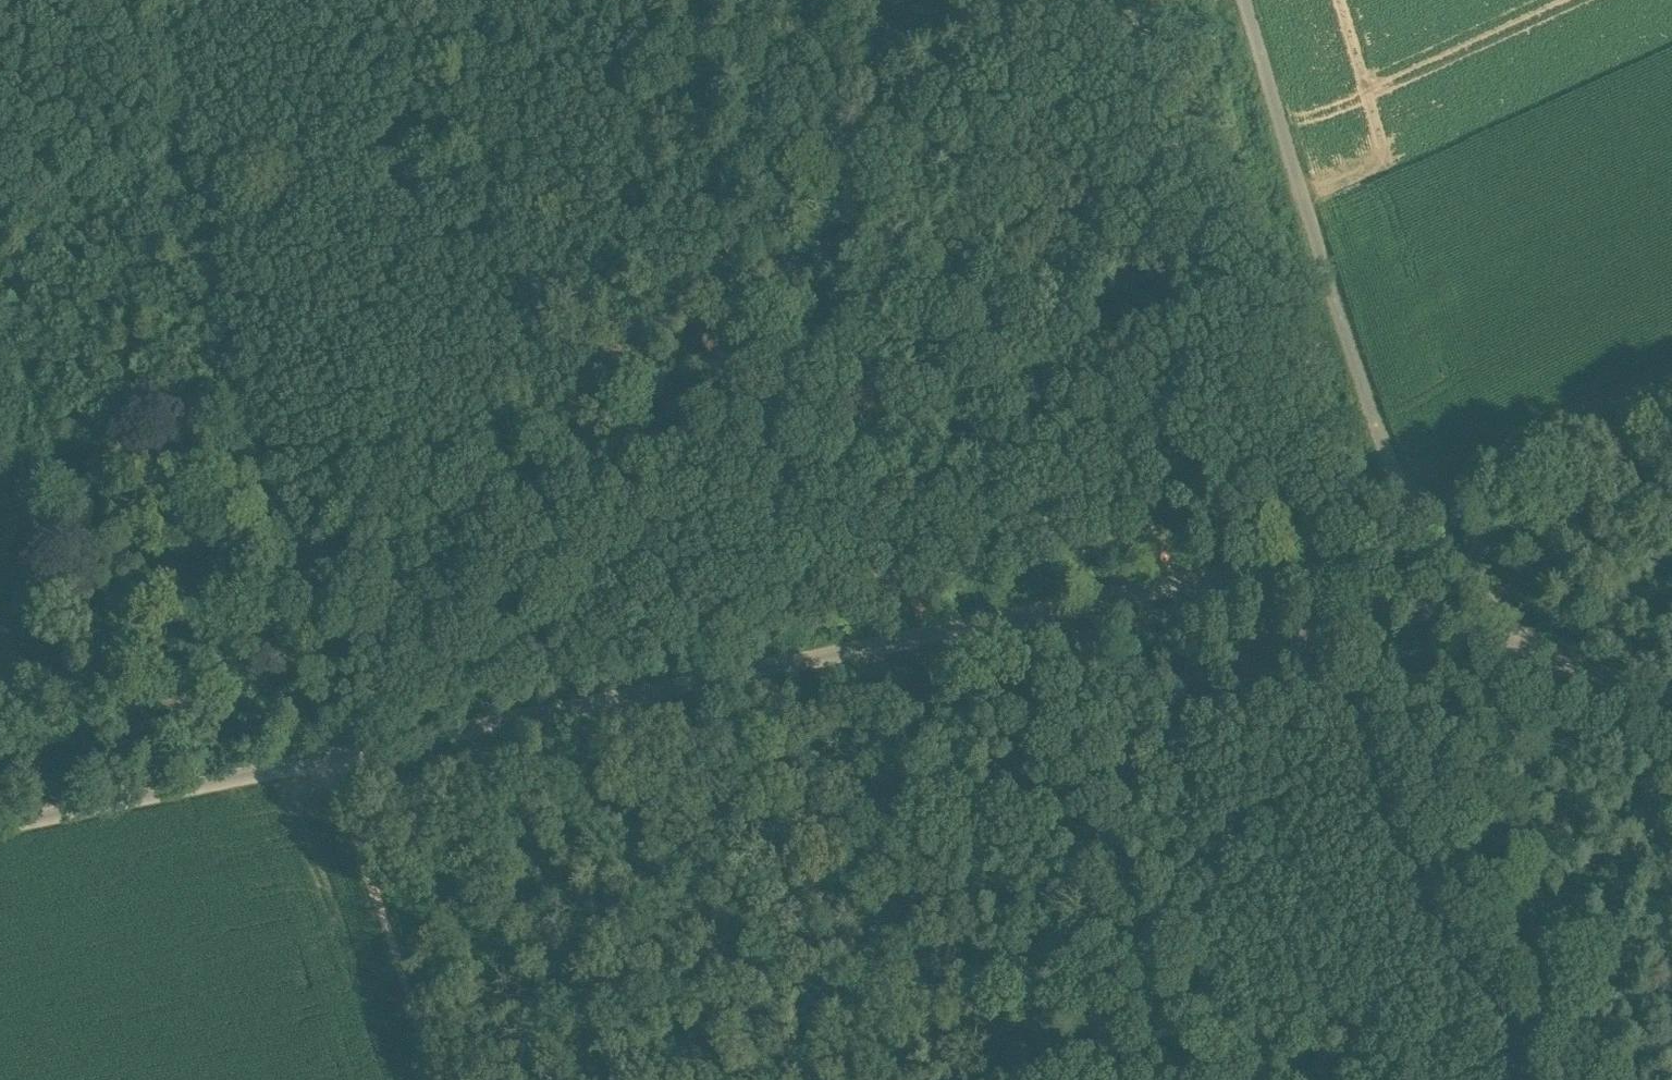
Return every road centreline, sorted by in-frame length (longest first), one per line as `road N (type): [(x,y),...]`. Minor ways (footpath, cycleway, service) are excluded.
road 1 (unclassified): [(1671,692),(1297,573),(1144,585),(0,825)]
road 2 (track): [(1250,0),(1384,428),(1424,493)]
road 3 (track): [(414,1079),(306,761)]
road 4 (track): [(1424,493),(1548,655)]
road 5 (track): [(1297,573),(1424,493)]

